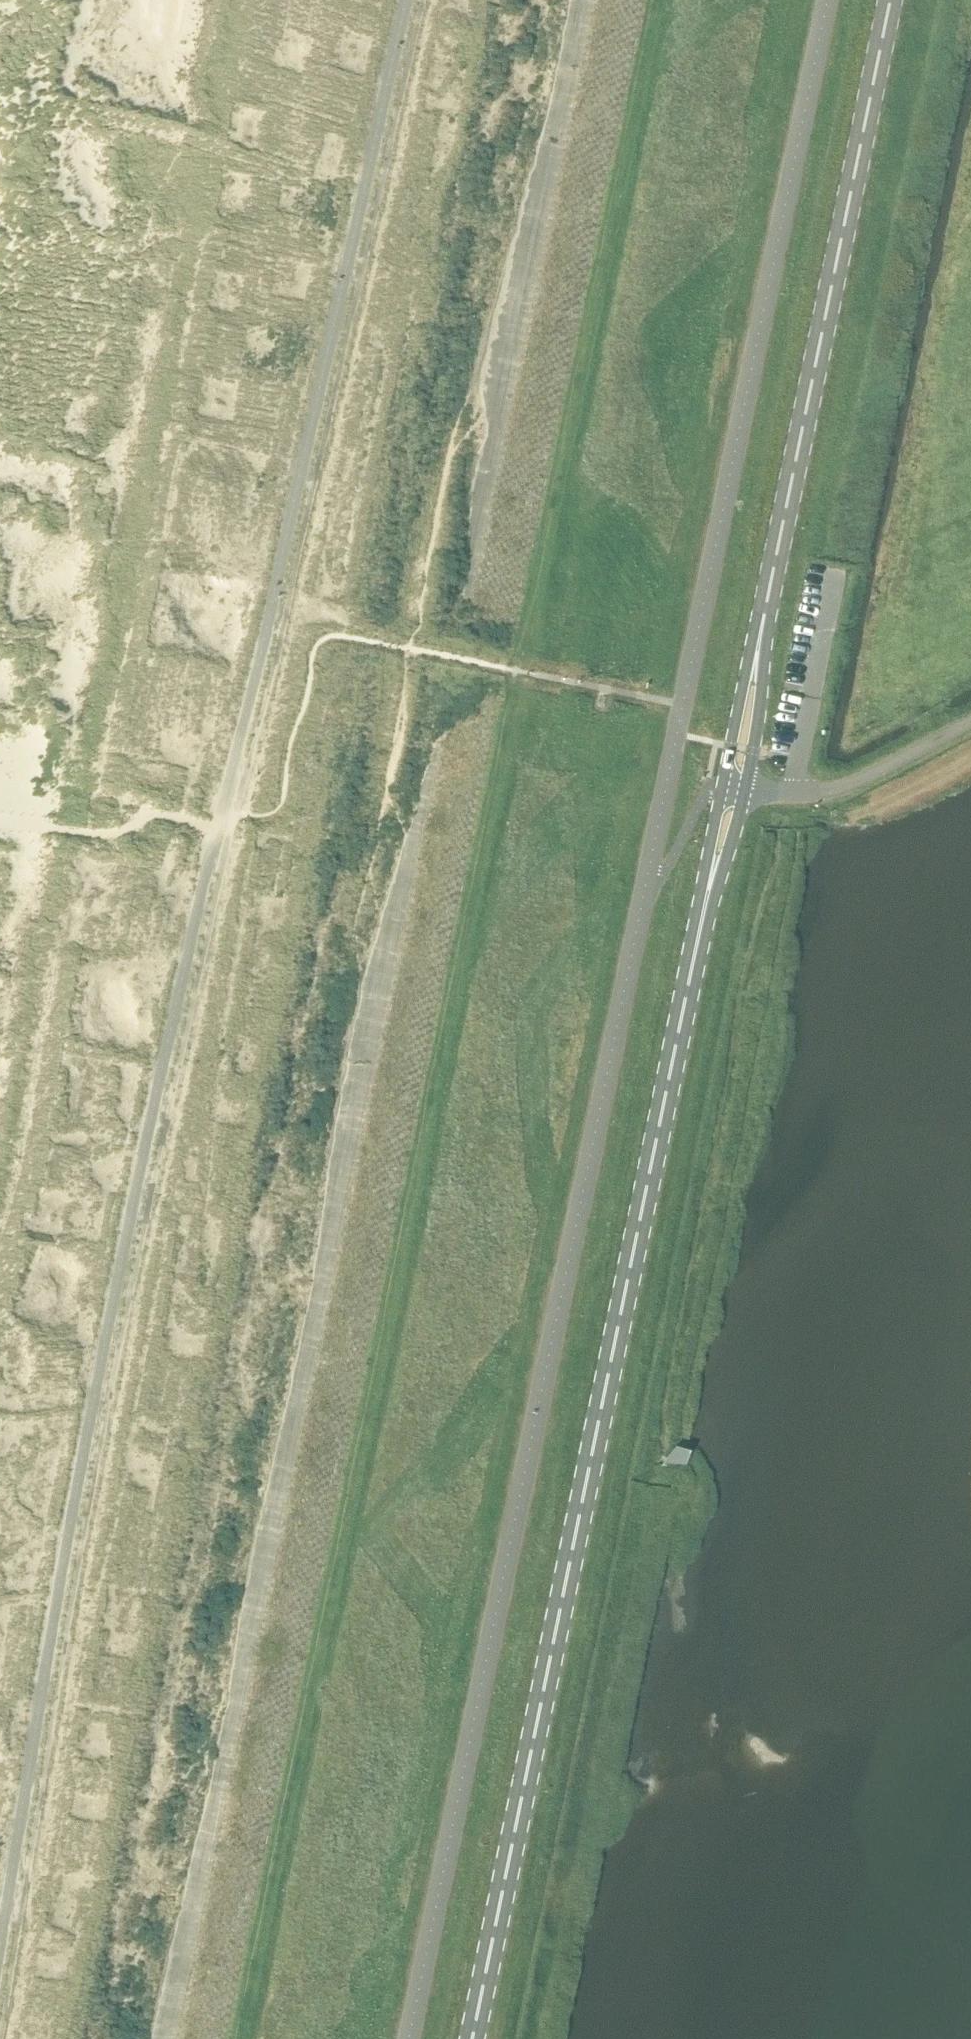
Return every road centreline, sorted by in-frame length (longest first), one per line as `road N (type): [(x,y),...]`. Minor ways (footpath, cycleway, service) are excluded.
road 1 (tertiary): [(470,2038),(707,891)]
road 2 (track): [(657,1459),(782,792)]
road 3 (tertiary): [(756,652),(889,0)]
road 4 (unclassified): [(795,793),(847,785),(970,723)]
road 5 (tertiary): [(744,789),(758,722),(756,652)]
road 6 (tertiary): [(756,652),(746,661),(721,783)]

